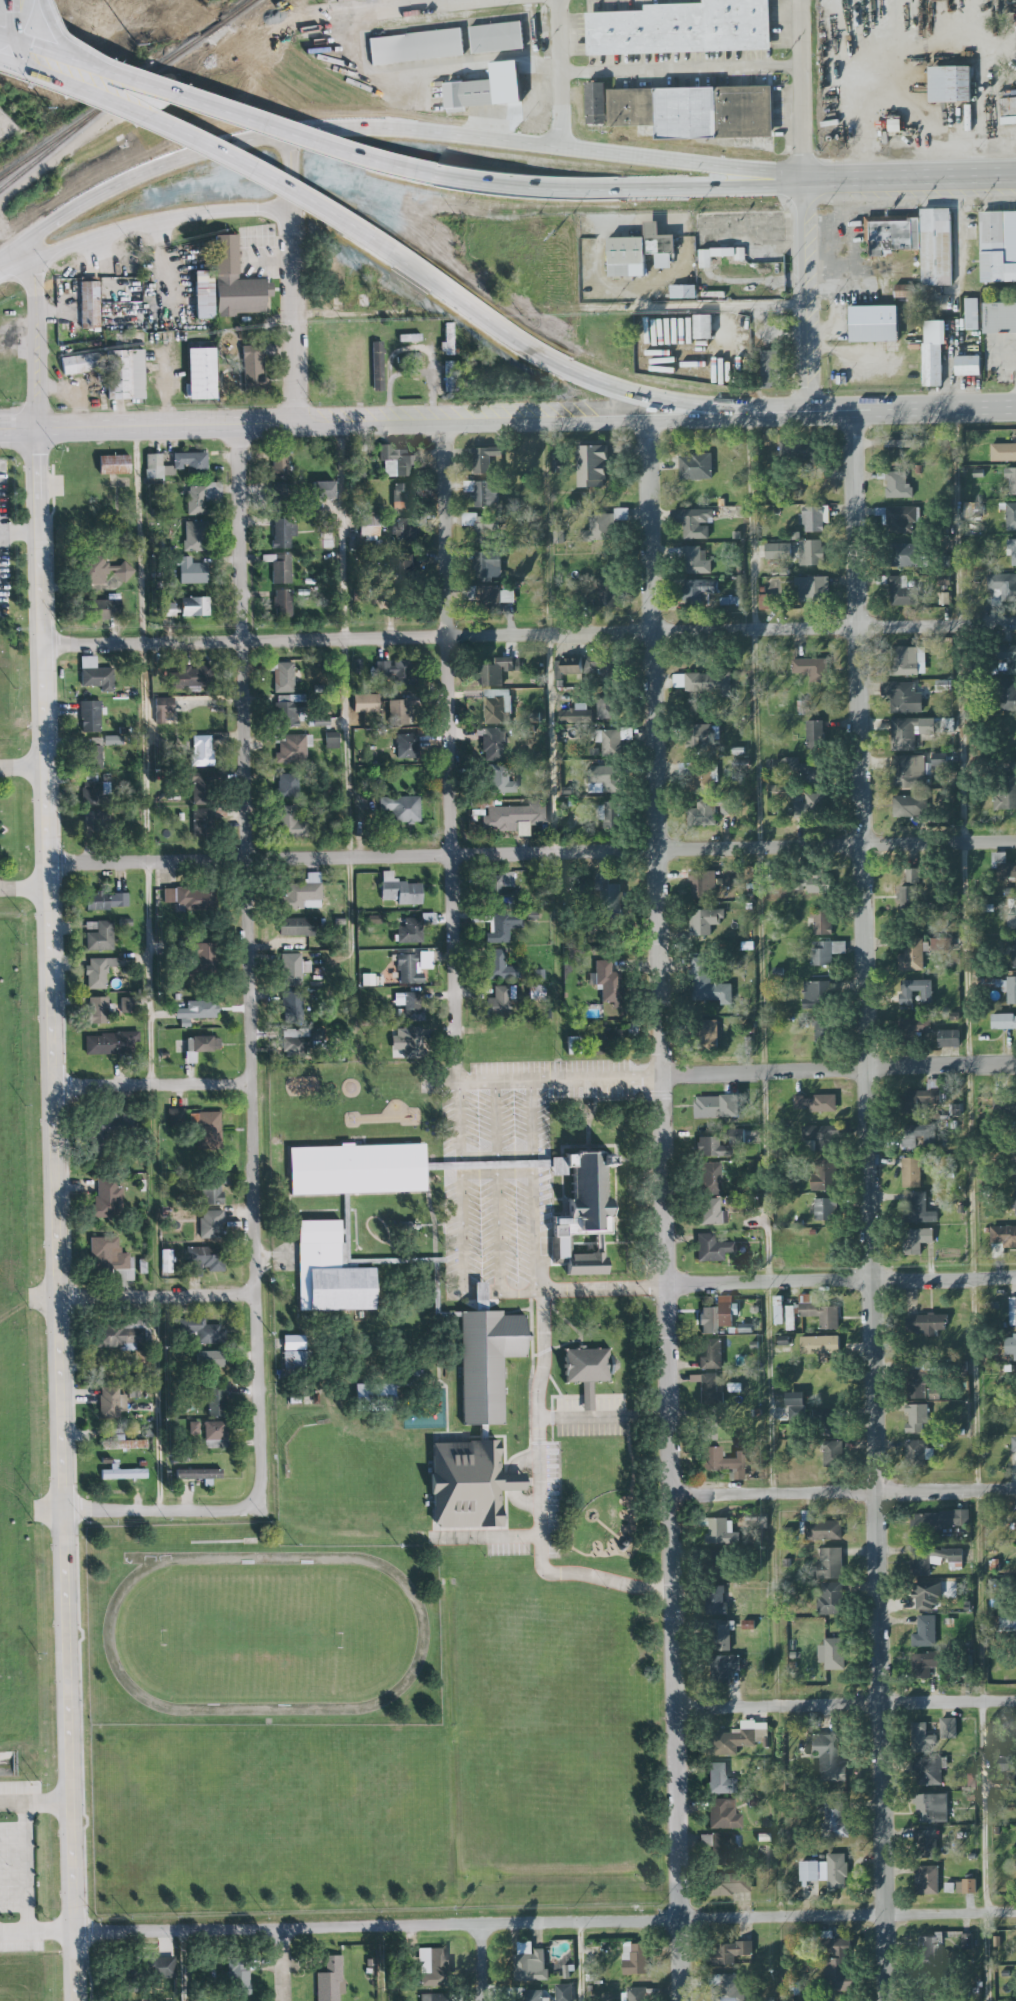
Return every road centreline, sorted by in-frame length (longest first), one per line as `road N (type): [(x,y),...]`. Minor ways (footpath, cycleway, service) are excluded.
road 1 (tertiary): [(76,2000),(33,257)]
road 2 (residential): [(887,2000),(857,416)]
road 3 (residential): [(682,2000),(649,421)]
road 4 (residential): [(256,1503),(262,1484),(237,423)]
road 5 (residential): [(47,645),(1015,622)]
road 6 (residential): [(51,864),(1015,844)]
road 7 (residential): [(75,1933),(1015,1913)]
road 8 (secondary): [(810,178),(390,128),(262,133),(134,176),(0,255)]
road 9 (primary): [(617,192),(522,189),(370,159),(0,45)]
road 10 (residential): [(456,1059),(446,426)]
road 11 (secondary): [(298,421),(342,428),(857,416),(890,406)]
road 12 (primary): [(367,237),(550,365),(618,395),(890,406)]
road 13 (primary): [(0,48),(248,165),(367,237)]
road 14 (residential): [(443,79),(805,62)]
road 15 (residential): [(663,1079),(1015,1071)]
road 16 (residential): [(664,1287),(1015,1279)]
road 17 (residential): [(670,1495),(1015,1489)]
road 18 (residential): [(676,1710),(1015,1702)]
road 19 (secondary): [(0,272),(74,240),(155,219),(291,209)]
road 20 (secondary): [(0,429),(298,421)]
road 21 (tertiary): [(810,178),(812,404)]
road 22 (residential): [(298,421),(291,209)]
road 23 (primary): [(1015,177),(810,178)]
road 24 (residential): [(54,1087),(251,1082)]
road 25 (residential): [(59,1298),(255,1294)]
road 26 (residential): [(63,1511),(240,1511),(256,1503)]
road 27 (primary): [(810,178),(617,192)]
road 28 (residential): [(804,0),(810,178)]
road 29 (residential): [(565,149),(562,0)]
road 30 (primary): [(890,406),(1015,402)]

